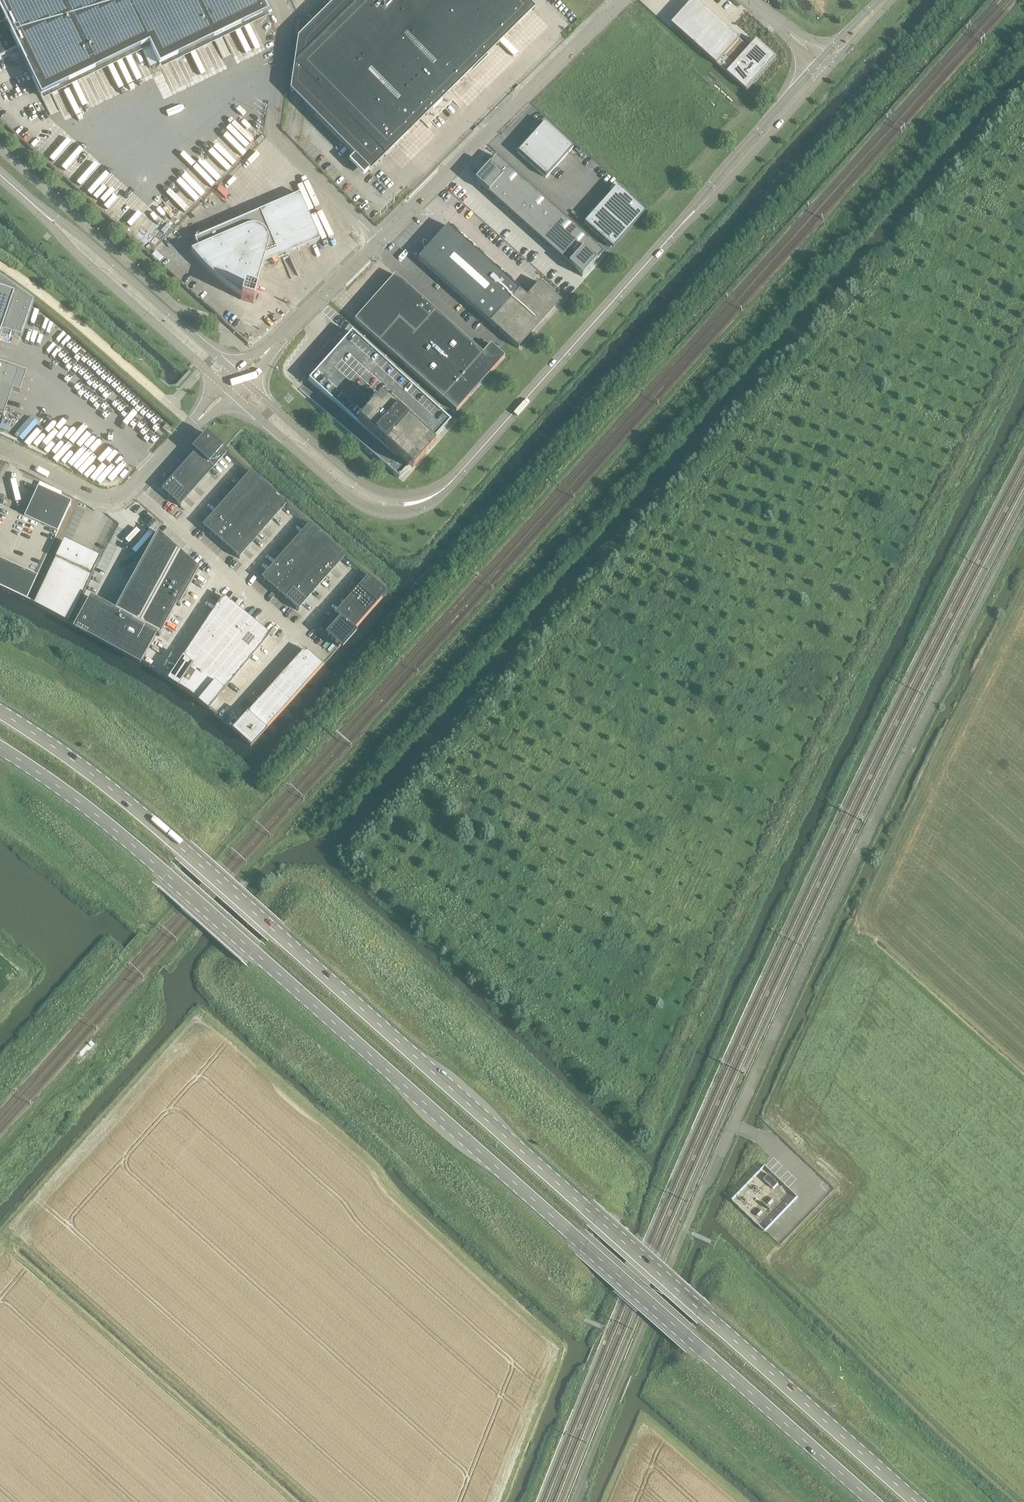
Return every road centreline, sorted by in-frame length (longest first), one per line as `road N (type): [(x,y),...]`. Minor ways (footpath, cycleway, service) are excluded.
road 1 (track): [(0,1151),(1010,19)]
road 2 (primary): [(922,1501),(183,850),(90,772),(0,713)]
road 3 (primary): [(0,748),(164,872),(872,1501)]
road 4 (track): [(0,1099),(660,362)]
road 5 (track): [(648,1113),(921,542),(1023,347)]
road 6 (secondary): [(684,220),(442,491),(428,497)]
road 7 (unclassified): [(624,0),(378,241)]
road 8 (unclassified): [(274,0),(289,31),(276,139),(378,241)]
road 9 (secondary): [(235,372),(84,237),(44,215)]
road 10 (secondary): [(44,215),(223,384)]
road 11 (secondary): [(235,395),(363,506),(401,512),(428,497)]
road 12 (unclassified): [(194,425),(124,495),(100,498),(0,448)]
road 13 (secondary): [(428,497),(391,496),(358,481),(247,382)]
road 14 (secondary): [(684,220),(830,70)]
road 15 (secondary): [(816,66),(684,220)]
road 16 (track): [(149,925),(0,818)]
road 17 (unclassified): [(378,241),(274,346)]

